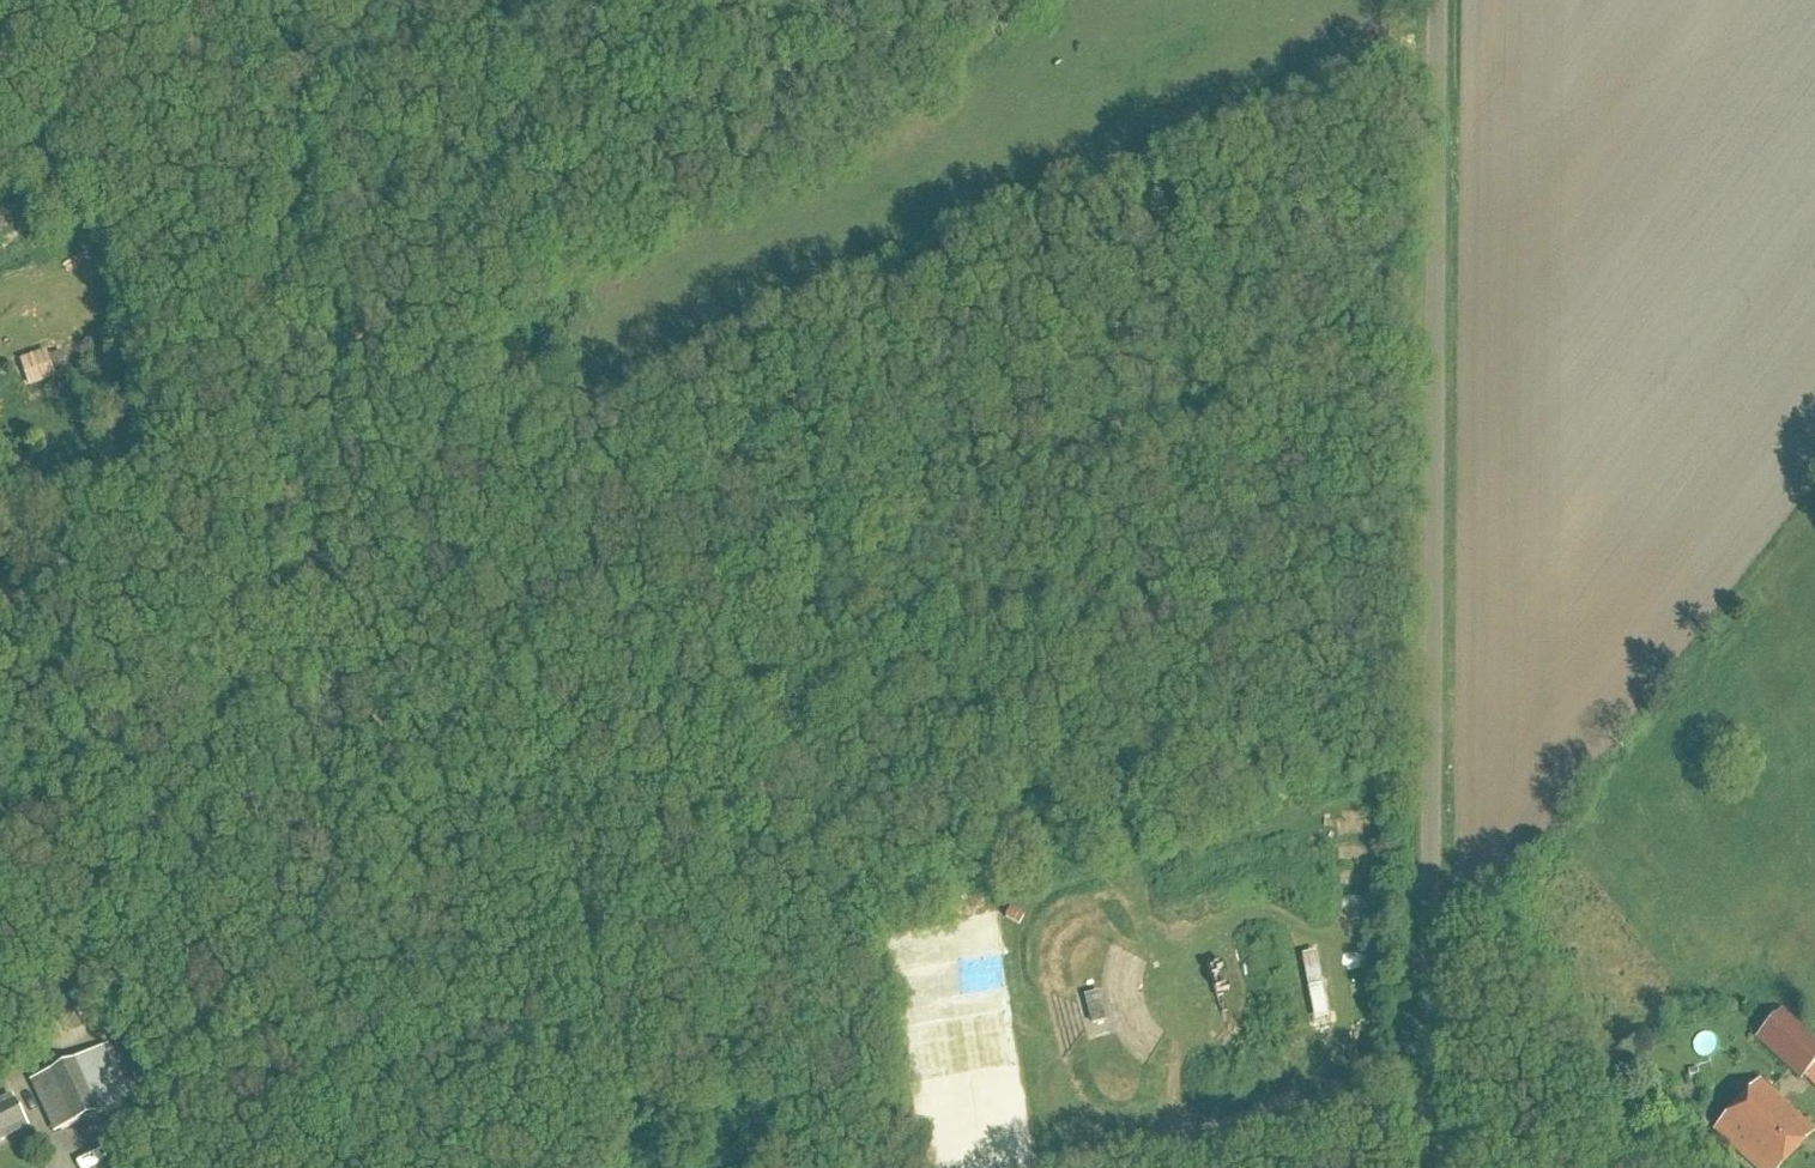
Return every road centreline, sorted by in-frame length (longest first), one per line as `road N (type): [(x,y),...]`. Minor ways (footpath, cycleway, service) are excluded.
road 1 (unclassified): [(1429,1167),(1437,0)]
road 2 (track): [(323,656),(183,791),(71,961),(0,1024)]

